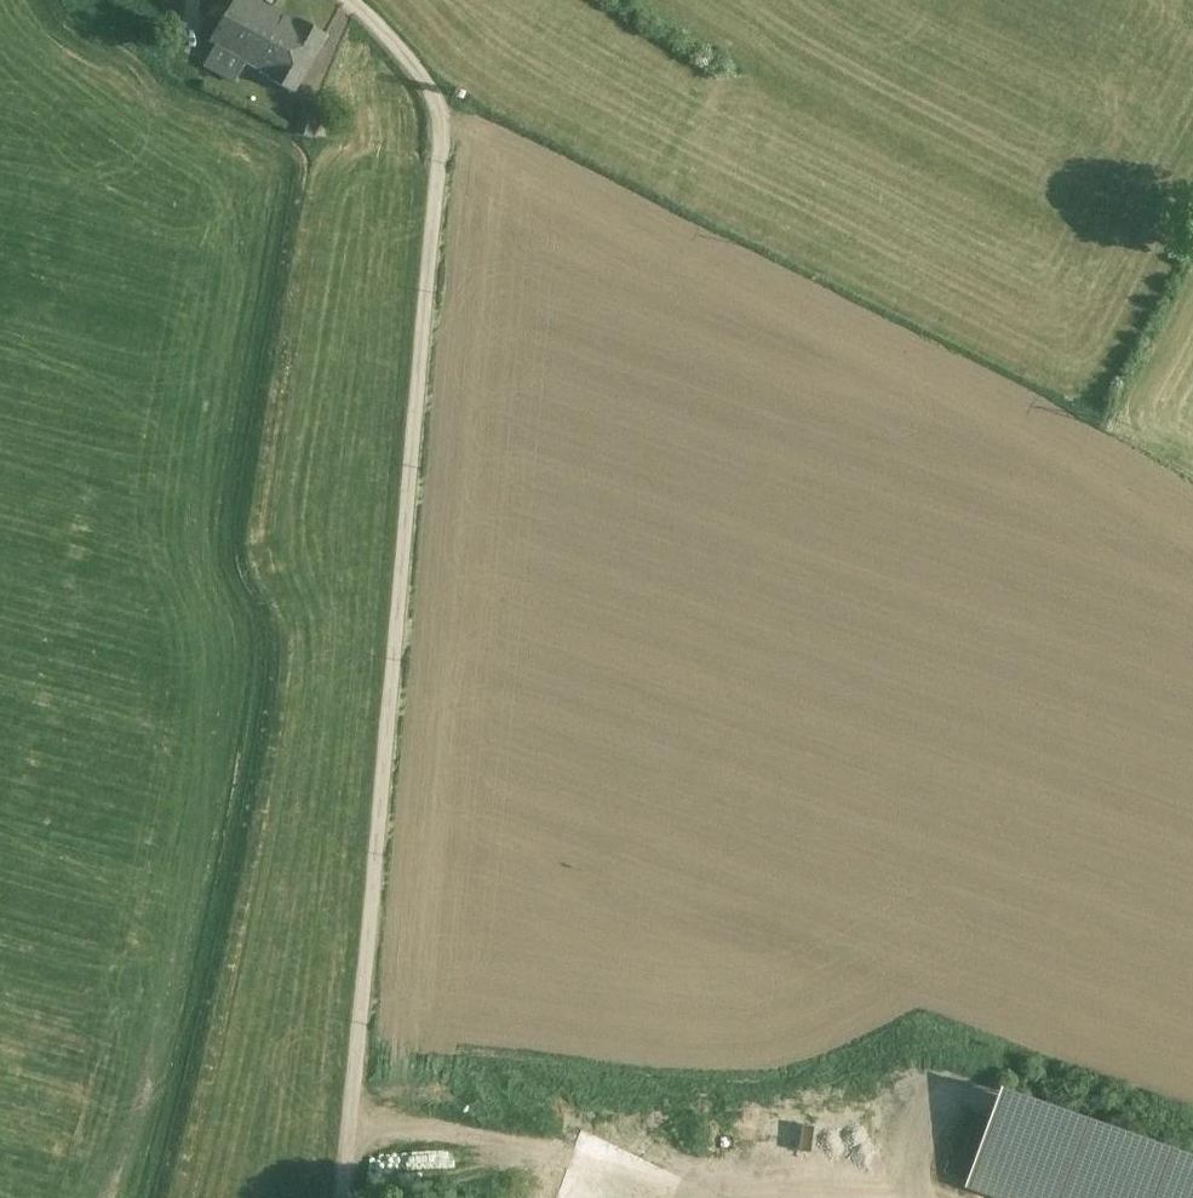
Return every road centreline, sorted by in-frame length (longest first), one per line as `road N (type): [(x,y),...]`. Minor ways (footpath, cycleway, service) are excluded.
road 1 (track): [(353,1197),(438,137),(435,106),(415,72),(340,0)]
road 2 (track): [(740,1197),(683,1172),(606,1178)]

